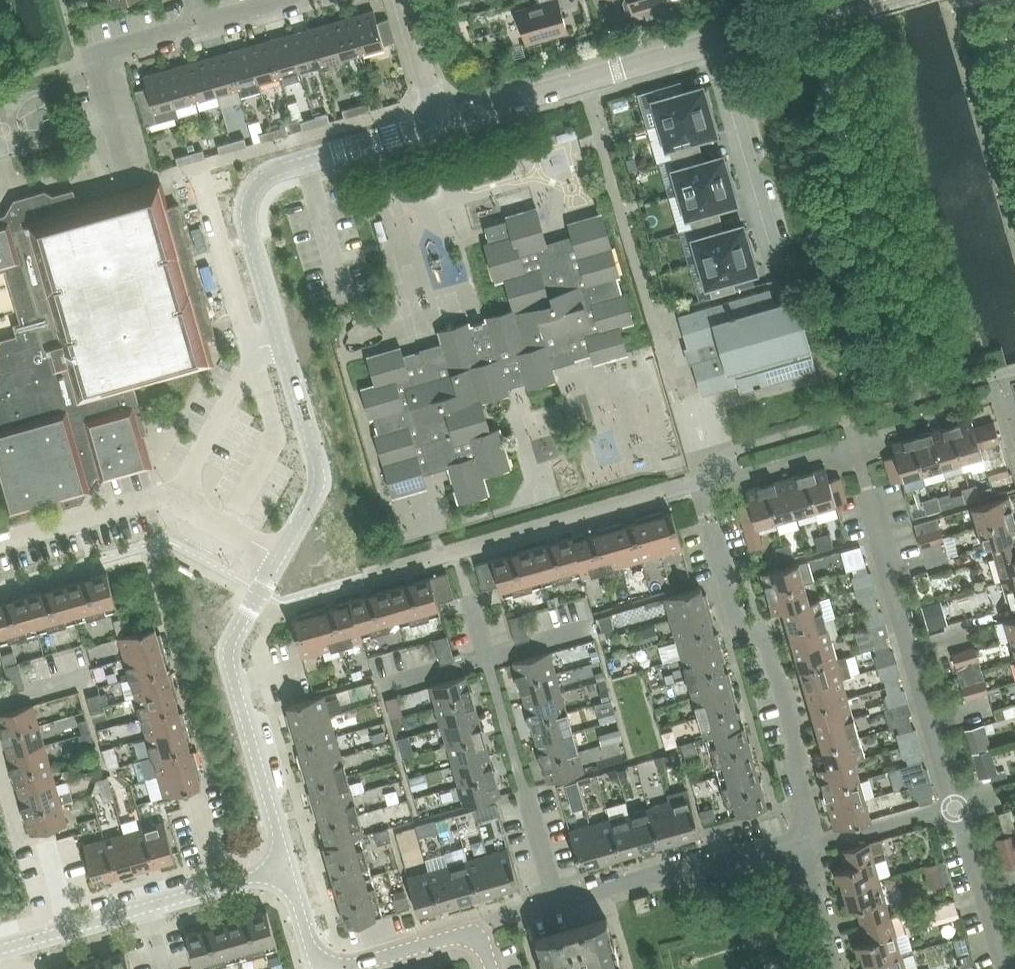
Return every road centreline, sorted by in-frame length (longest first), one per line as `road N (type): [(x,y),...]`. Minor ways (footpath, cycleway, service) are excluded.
road 1 (tertiary): [(288,868),(231,671),(231,645),(315,492),(316,465),(247,215),(253,194),(281,170),(439,121)]
road 2 (residential): [(798,838),(803,825),(789,779),(796,750),(767,646),(738,623),(705,514)]
road 3 (residential): [(559,903),(470,595)]
road 4 (residential): [(954,805),(870,498)]
road 5 (tertiary): [(0,948),(288,868)]
road 6 (tertiary): [(439,121),(711,42)]
road 7 (unclassified): [(477,940),(463,934),(344,967),(323,964),(288,868)]
road 8 (residential): [(559,903),(798,838)]
road 9 (residential): [(711,42),(777,271)]
road 10 (residential): [(123,159),(97,59),(200,24)]
road 11 (residential): [(1002,968),(954,805)]
road 12 (residential): [(802,850),(954,805)]
road 13 (tertiary): [(711,42),(855,0)]
road 14 (residential): [(439,121),(404,0)]
road 15 (residential): [(837,968),(802,850)]

